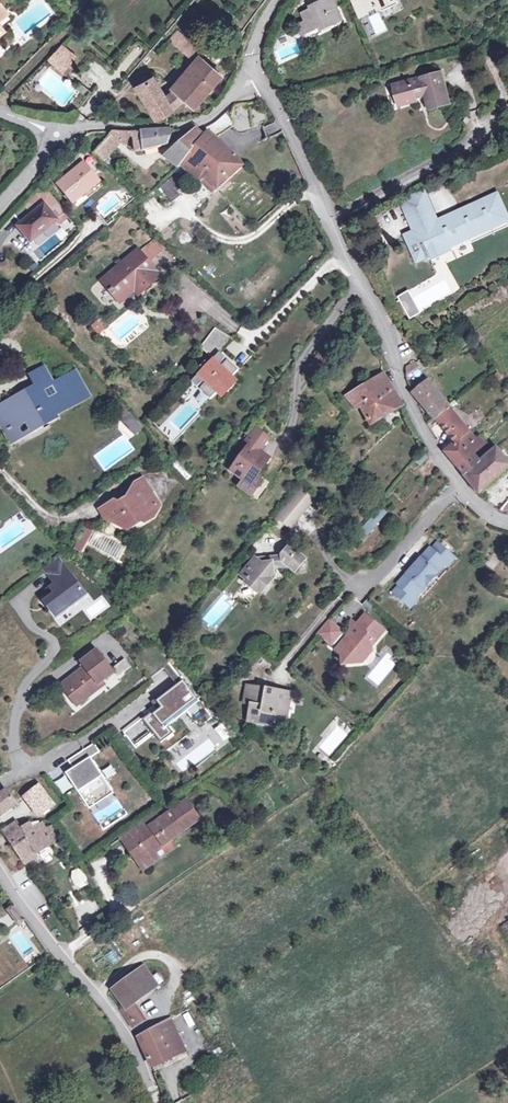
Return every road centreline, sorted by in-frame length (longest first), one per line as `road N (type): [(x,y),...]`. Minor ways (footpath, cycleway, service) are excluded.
road 1 (residential): [(507,520),(494,517),(428,443),(382,322),(260,74)]
road 2 (residential): [(157,1102),(107,1010),(43,938),(0,872)]
road 3 (residential): [(260,74),(194,124),(71,129)]

